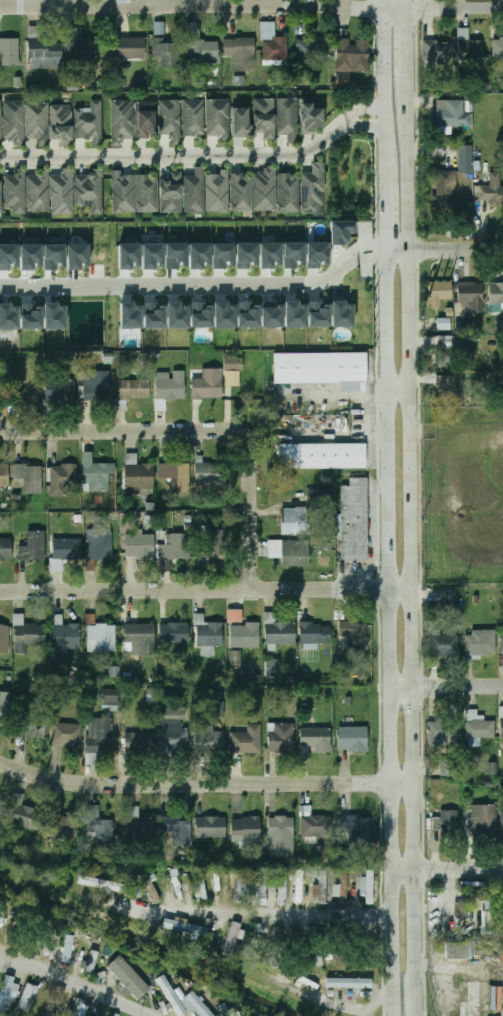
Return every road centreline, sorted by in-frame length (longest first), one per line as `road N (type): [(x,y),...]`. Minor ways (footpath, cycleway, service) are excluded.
road 1 (secondary): [(420,1015),(411,119)]
road 2 (secondary): [(384,247),(392,1015)]
road 3 (residential): [(502,10),(0,7)]
road 4 (residential): [(416,778),(91,786),(0,764)]
road 5 (residential): [(415,583),(0,591)]
road 6 (residential): [(0,159),(304,156),(352,121)]
road 7 (residential): [(244,436),(0,435)]
road 8 (residential): [(254,585),(253,453),(244,436)]

